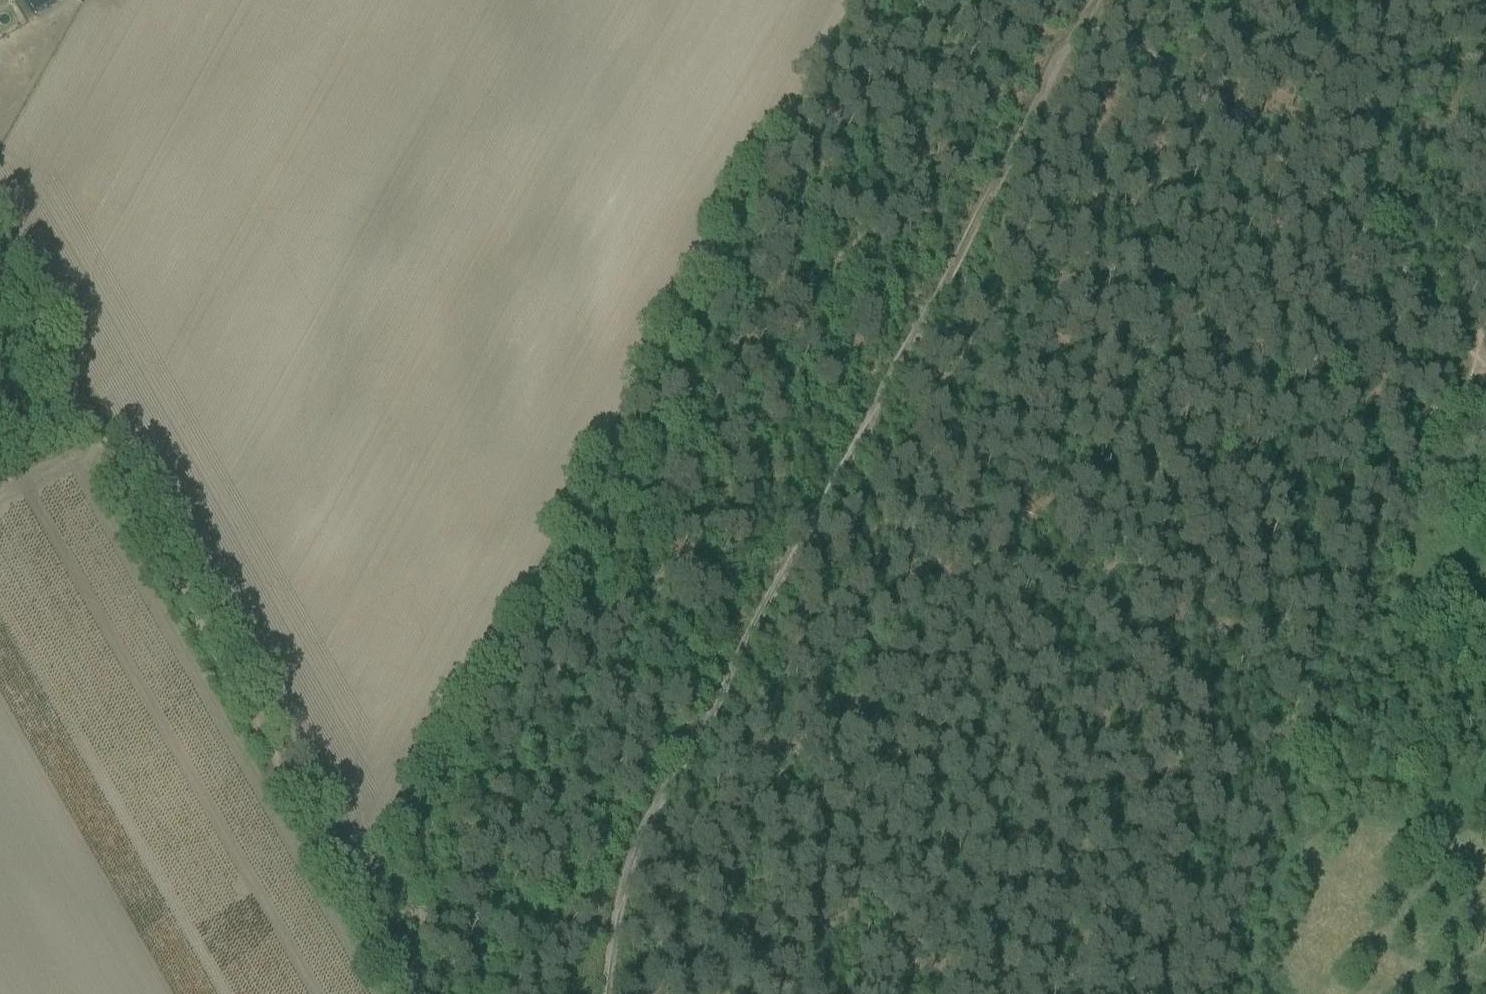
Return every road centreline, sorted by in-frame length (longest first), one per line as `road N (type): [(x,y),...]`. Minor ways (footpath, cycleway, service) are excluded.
road 1 (track): [(0,260),(414,993)]
road 2 (track): [(1385,233),(1482,0)]

